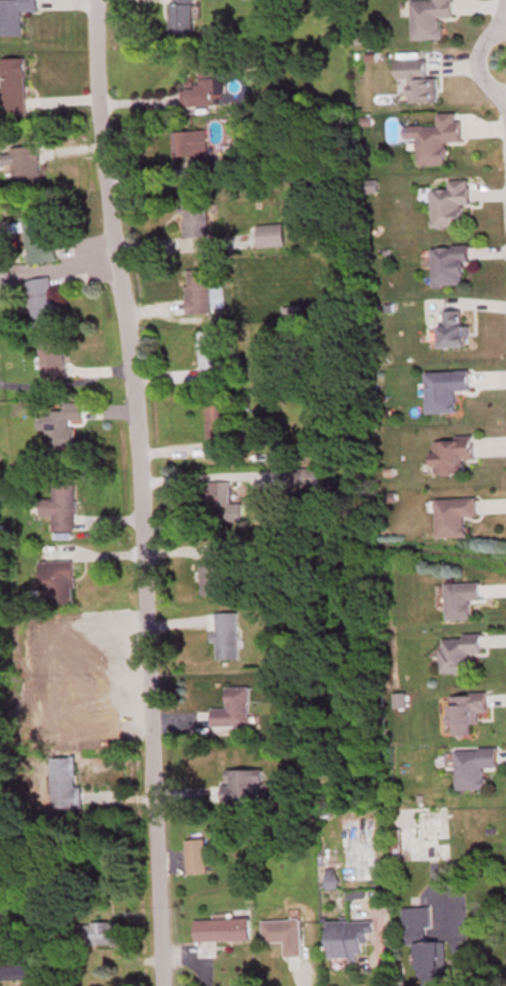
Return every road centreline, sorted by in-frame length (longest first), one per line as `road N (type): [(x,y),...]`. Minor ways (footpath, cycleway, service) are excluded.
road 1 (residential): [(159,985),(130,385),(96,112),(93,0)]

